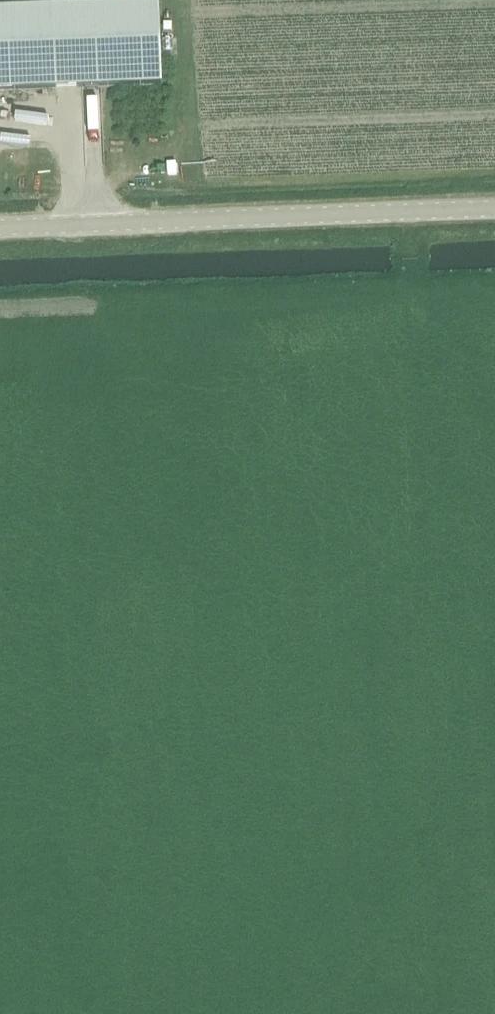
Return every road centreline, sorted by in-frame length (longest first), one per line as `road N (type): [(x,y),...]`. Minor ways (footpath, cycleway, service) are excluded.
road 1 (unclassified): [(0,230),(494,209)]

